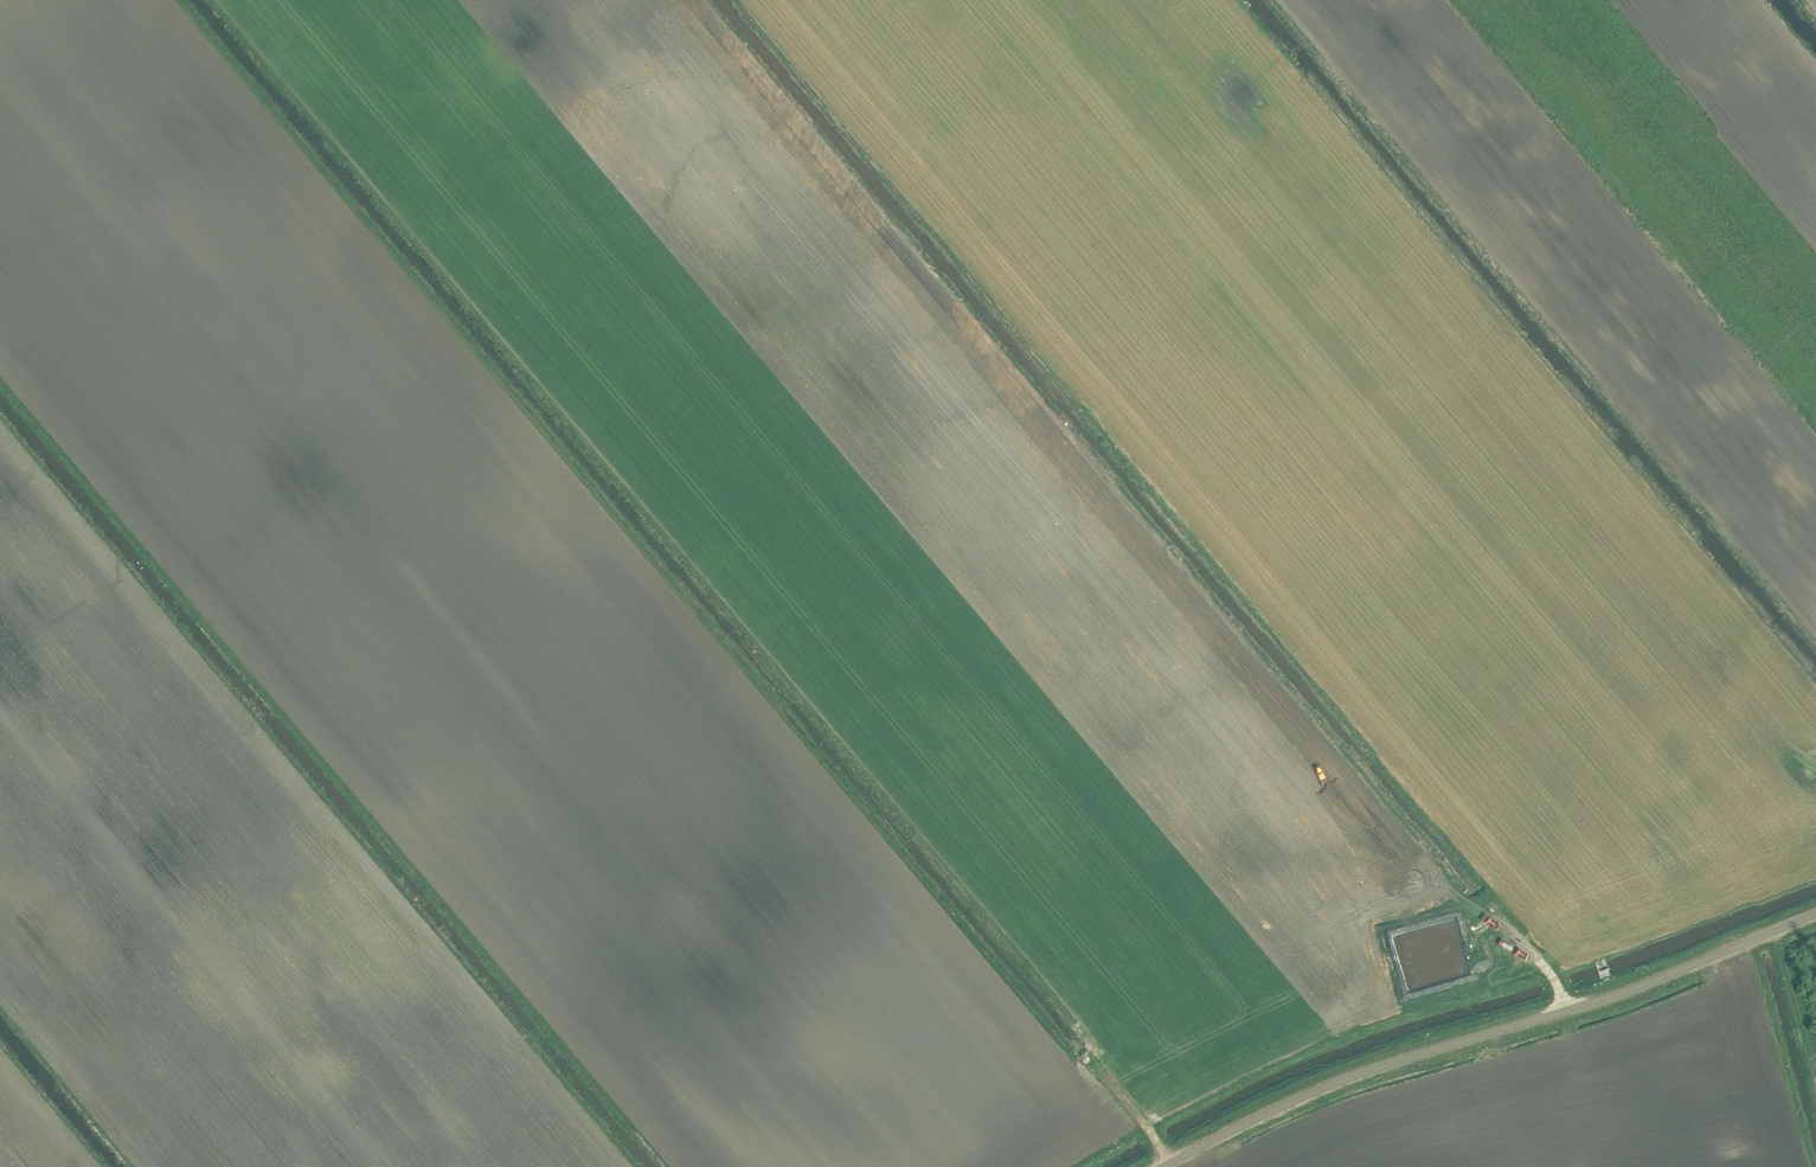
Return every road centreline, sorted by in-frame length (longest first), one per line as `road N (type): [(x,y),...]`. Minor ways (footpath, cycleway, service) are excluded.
road 1 (unclassified): [(1163,1166),(1362,1074),(1608,998),(1815,915)]

